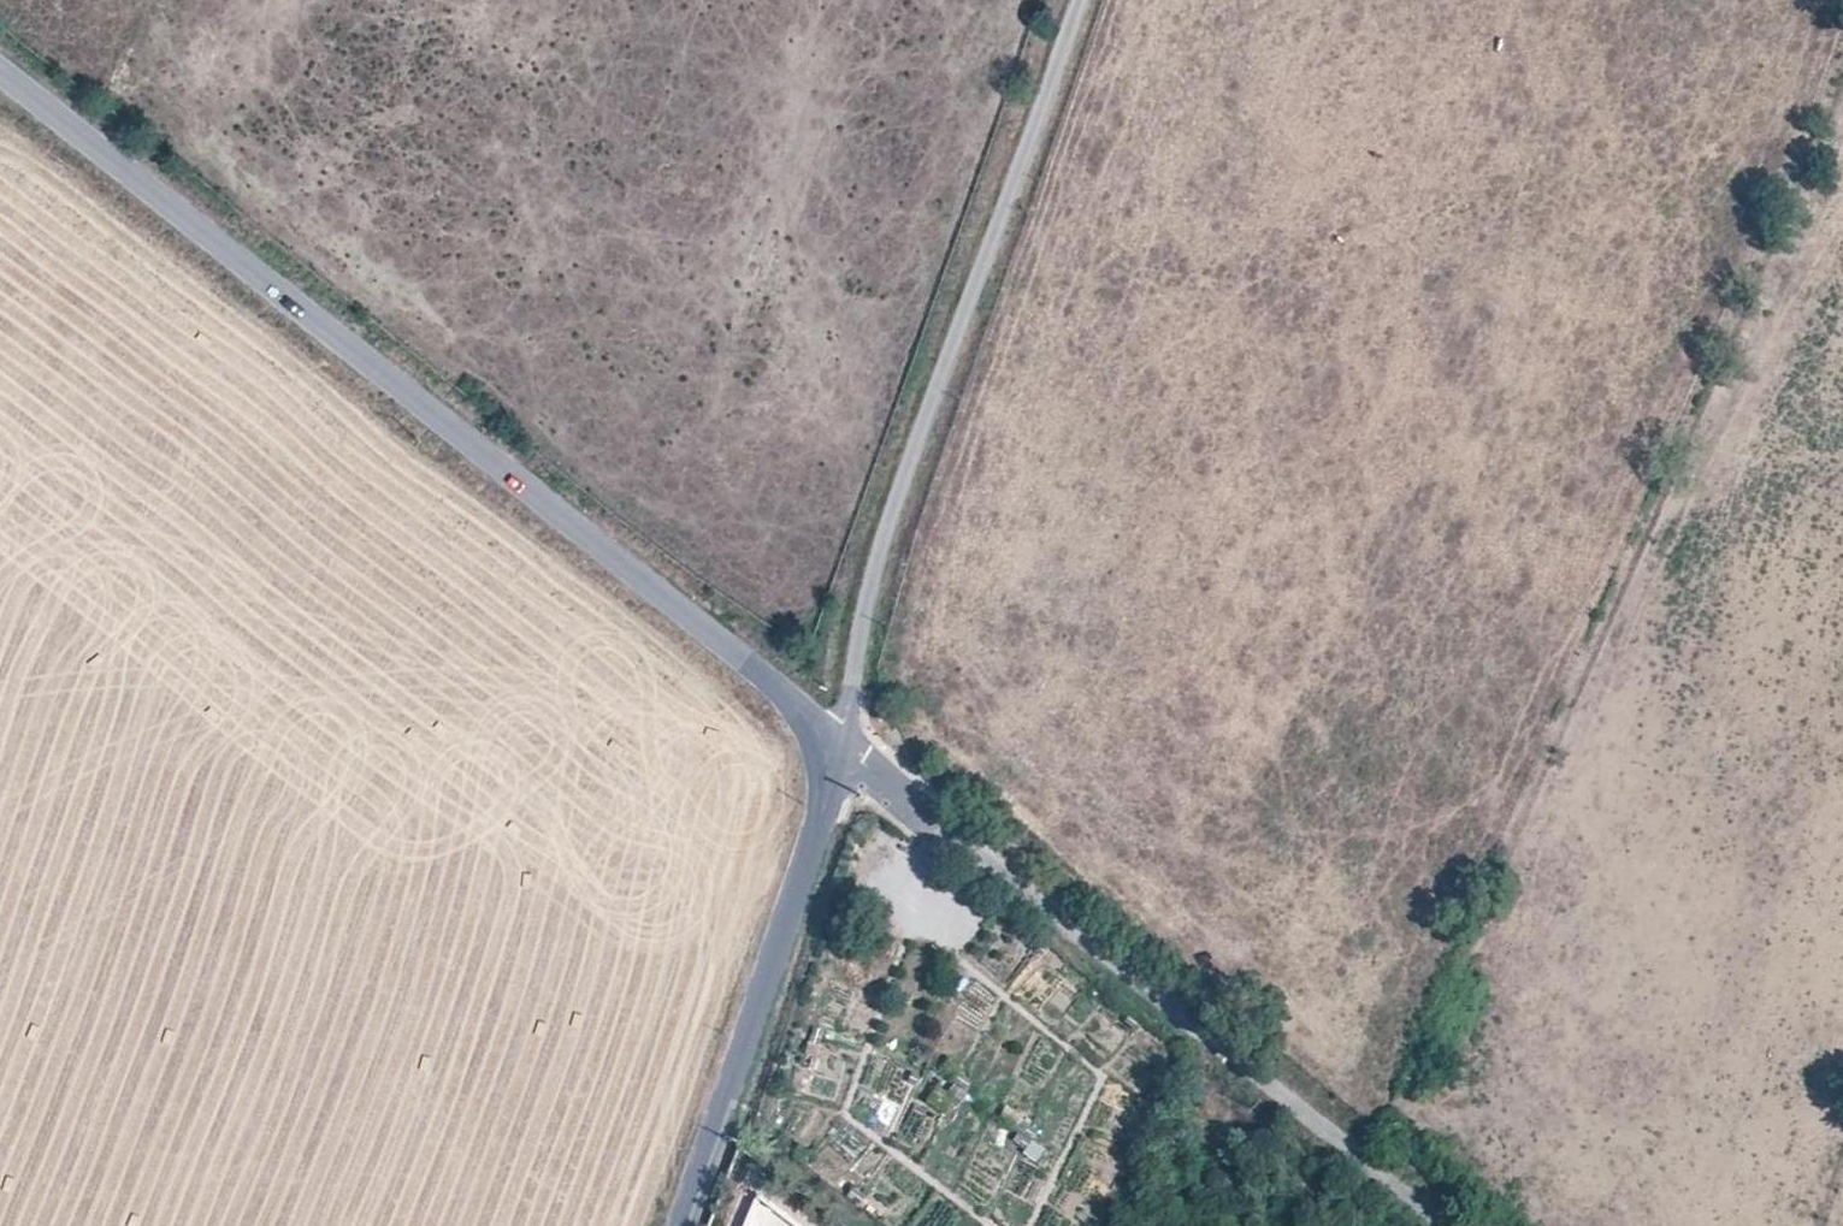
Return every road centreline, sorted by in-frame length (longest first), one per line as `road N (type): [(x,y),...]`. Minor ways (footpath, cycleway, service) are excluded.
road 1 (tertiary): [(846,743),(0,68)]
road 2 (unclassified): [(846,743),(888,543),(1078,0)]
road 3 (track): [(846,743),(1440,1225)]
road 4 (tertiary): [(681,1225),(846,743)]

